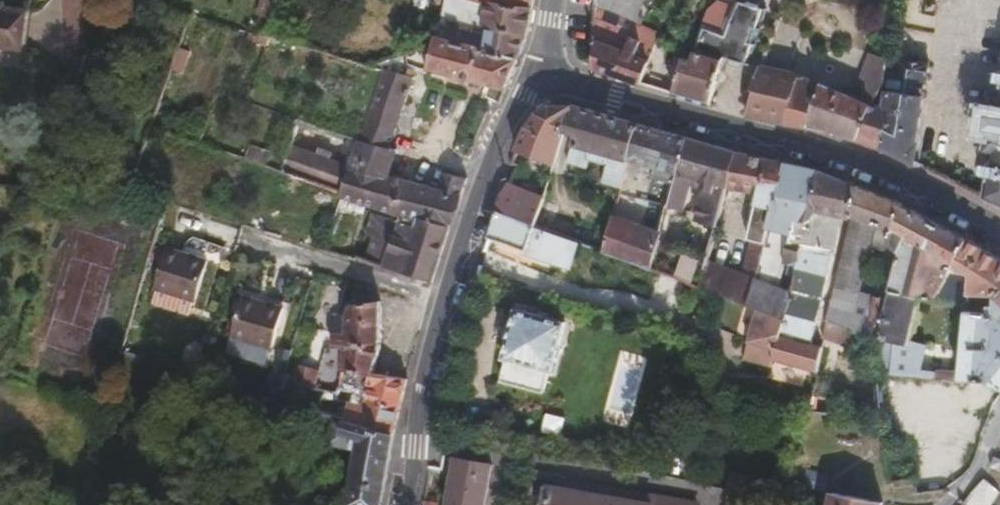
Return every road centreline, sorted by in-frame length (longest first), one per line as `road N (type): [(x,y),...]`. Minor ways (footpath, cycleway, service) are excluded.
road 1 (secondary): [(999,239),(836,159),(532,78)]
road 2 (secondary): [(532,78),(482,185),(444,300),(405,504)]

